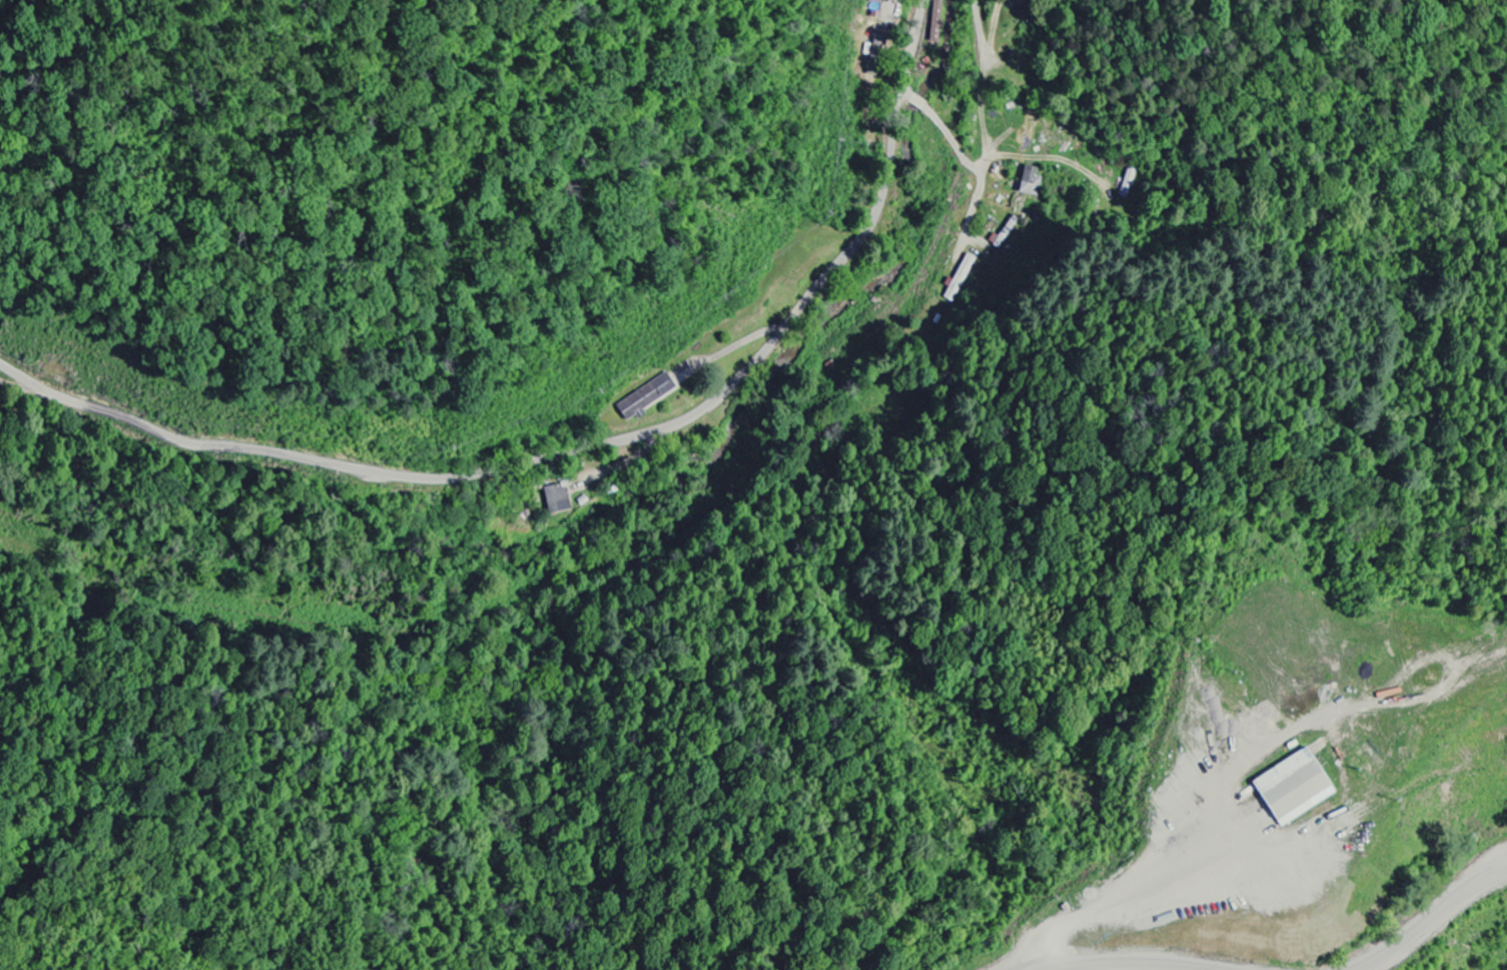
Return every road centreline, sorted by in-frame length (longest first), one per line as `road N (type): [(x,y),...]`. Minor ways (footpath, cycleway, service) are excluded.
road 1 (tertiary): [(0,363),(62,396),(176,438),(410,476),(501,468),(681,421),(751,365),(875,216),(923,0)]
road 2 (residential): [(901,90),(972,165),(987,160),(983,137)]

